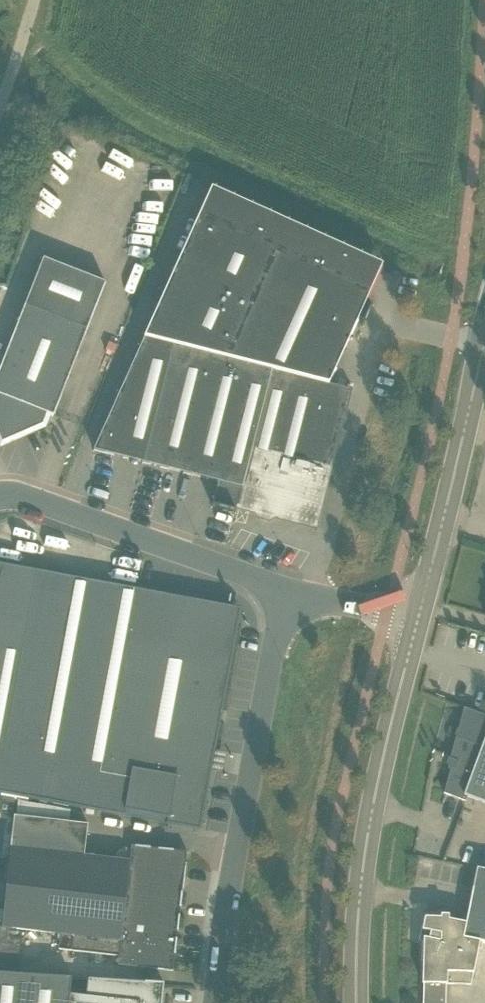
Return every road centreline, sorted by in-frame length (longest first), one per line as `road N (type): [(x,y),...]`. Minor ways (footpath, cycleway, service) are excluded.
road 1 (unclassified): [(210,1002),(223,880),(281,589)]
road 2 (tertiary): [(359,1002),(370,819),(421,607)]
road 3 (unclassified): [(281,589),(65,510),(0,495)]
road 4 (tertiary): [(421,607),(484,334)]
road 5 (unclassified): [(421,607),(281,589)]

